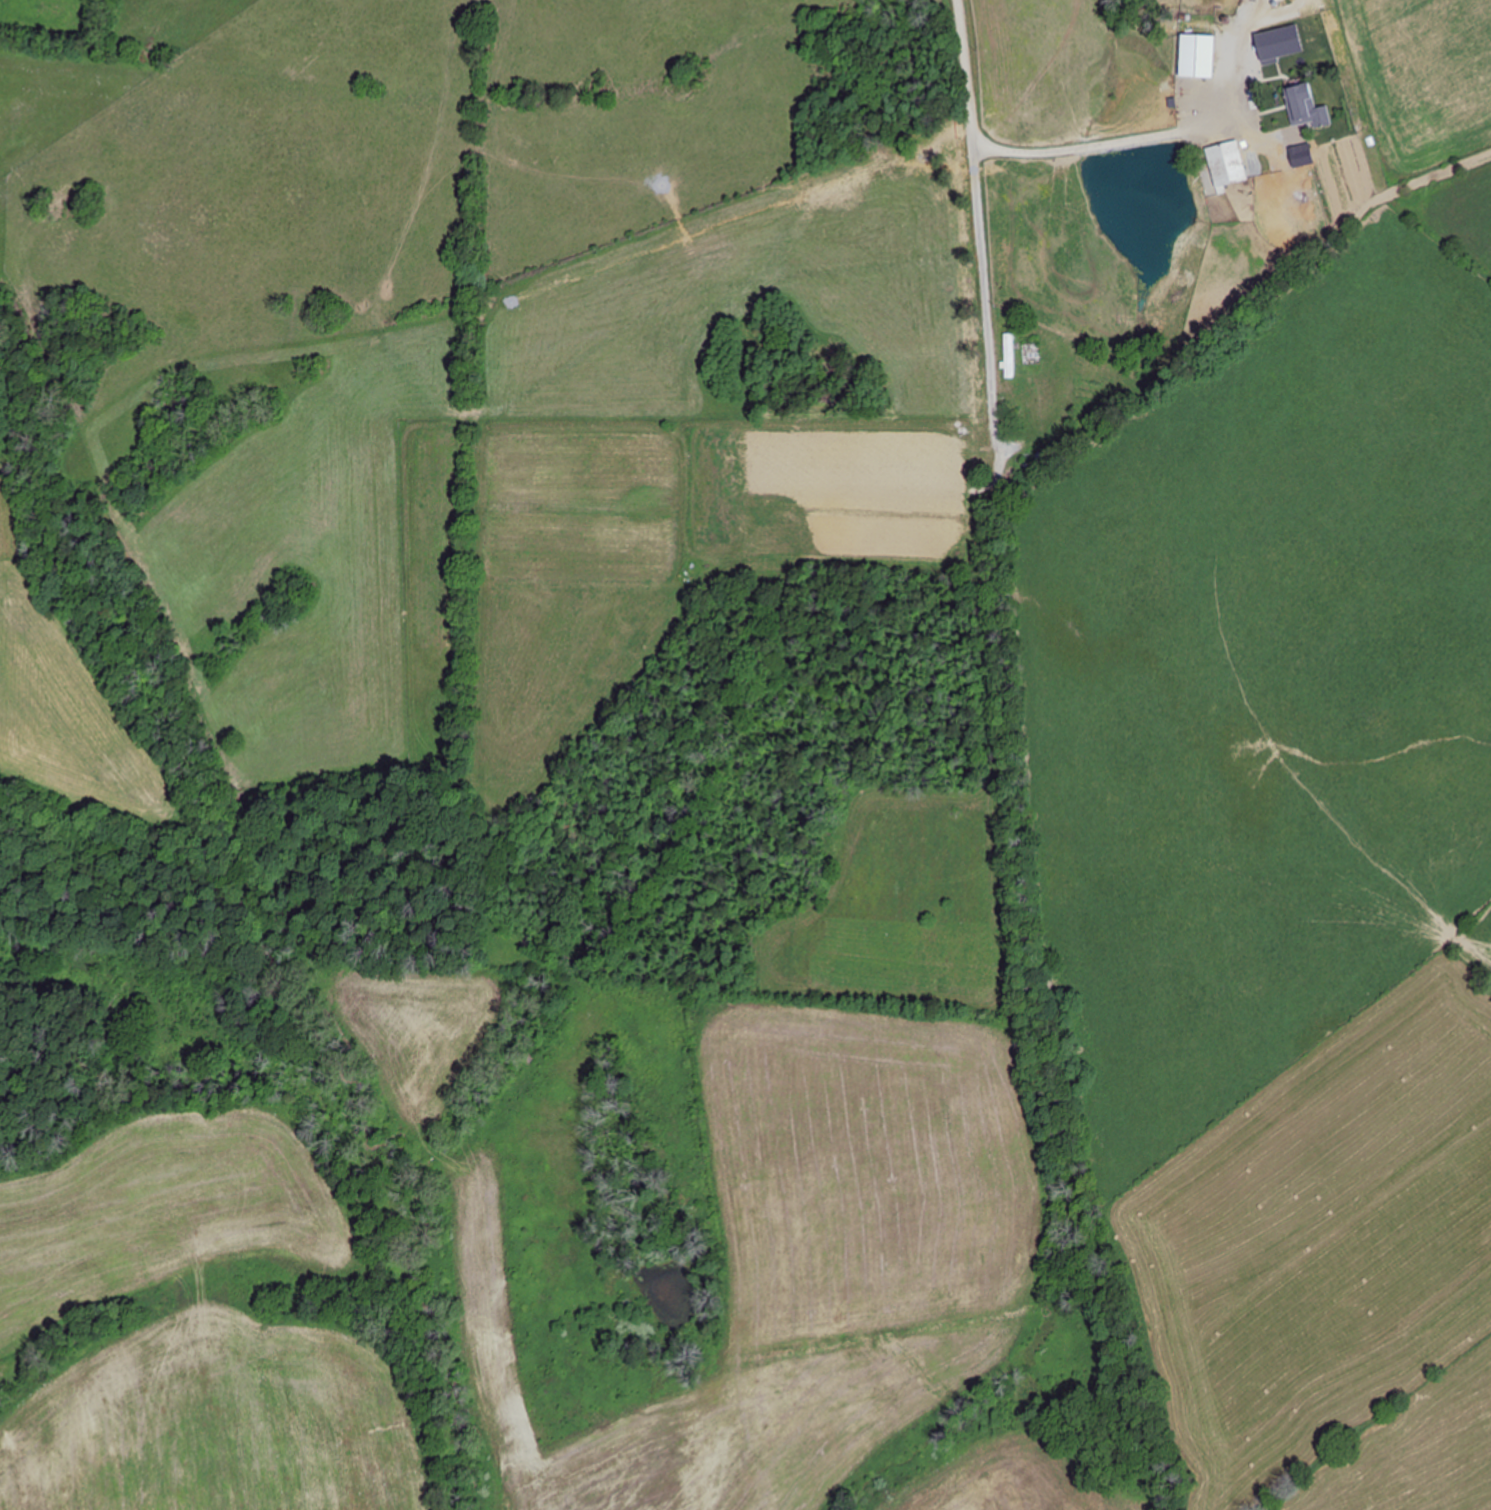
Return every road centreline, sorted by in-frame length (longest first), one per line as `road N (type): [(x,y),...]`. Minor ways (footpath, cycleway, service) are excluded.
road 1 (residential): [(995,434),(957,0)]

